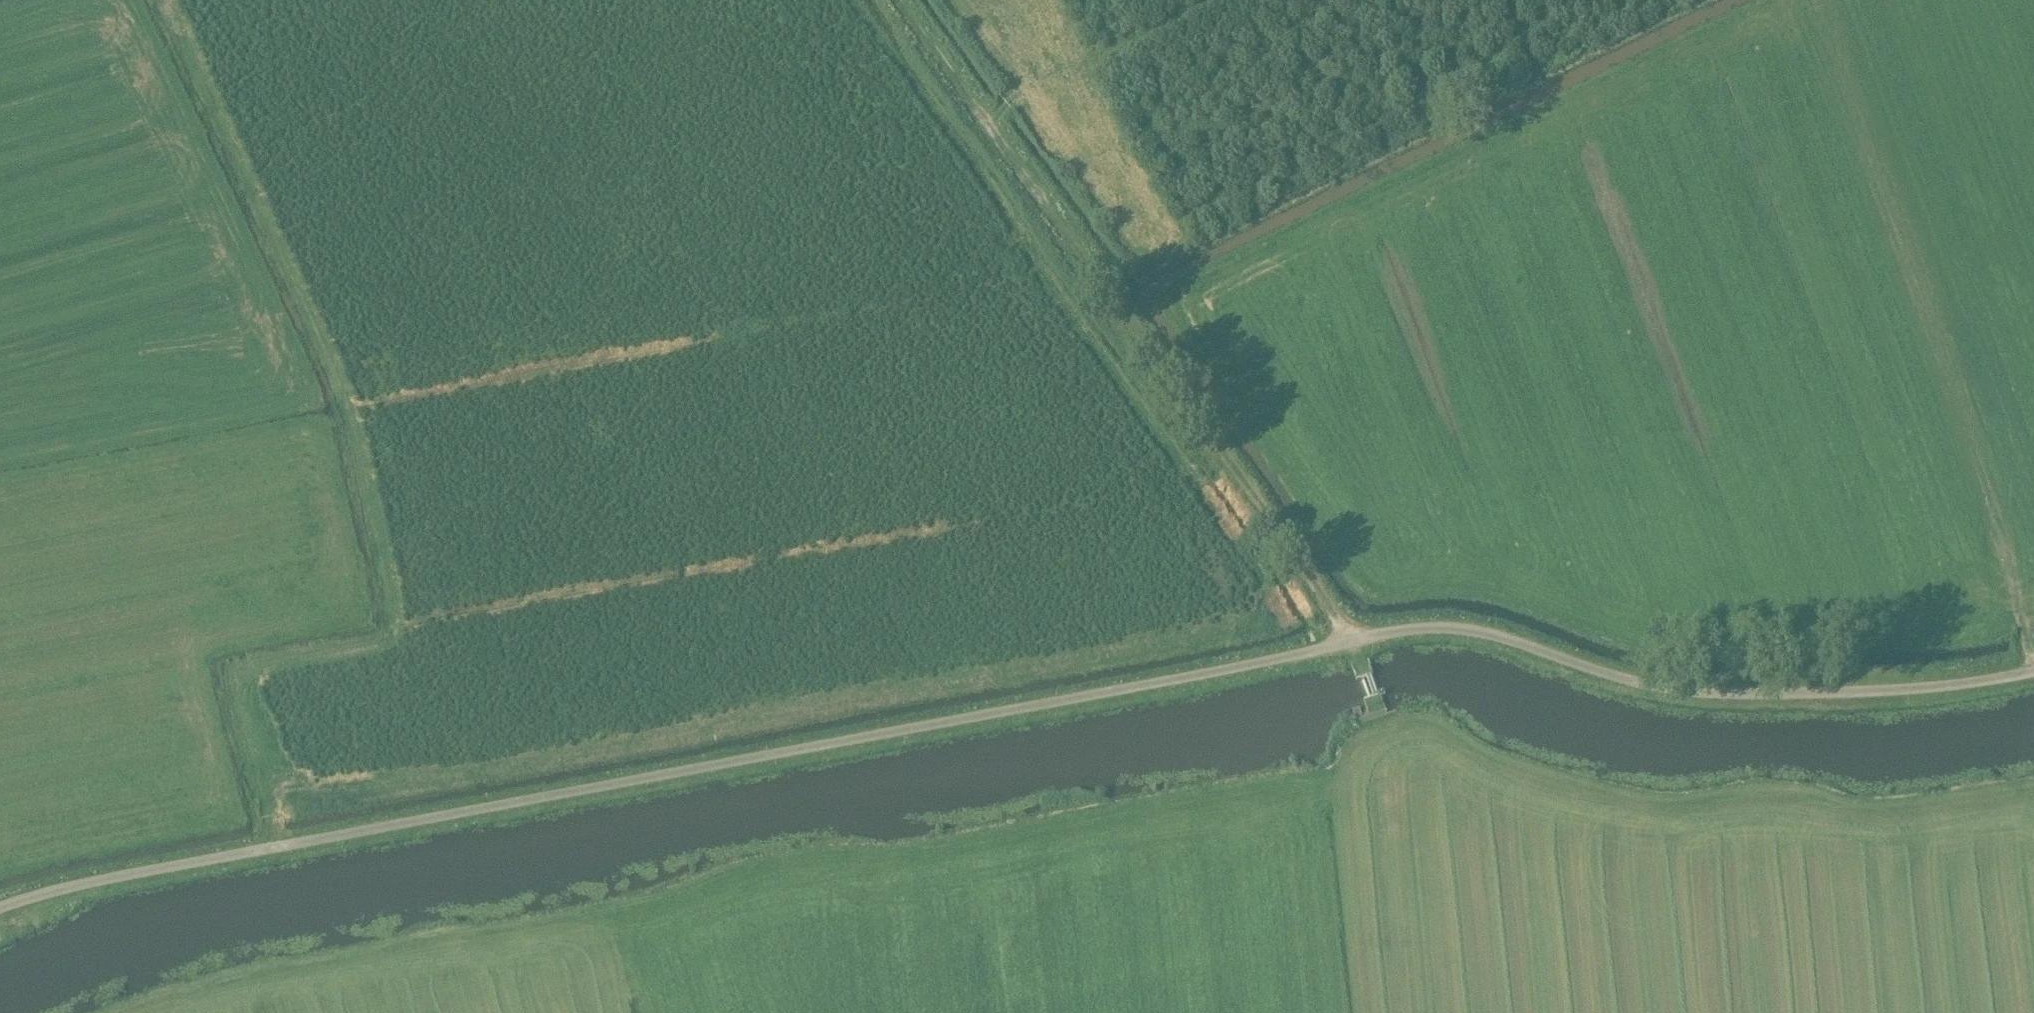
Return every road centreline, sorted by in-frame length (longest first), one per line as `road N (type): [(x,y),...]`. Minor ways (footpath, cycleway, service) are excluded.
road 1 (unclassified): [(0,914),(84,884),(1437,622),(1473,623),(1629,676),(1836,691),(1945,689),(2033,669)]
road 2 (track): [(1375,708),(1353,640),(1120,297),(896,0)]

